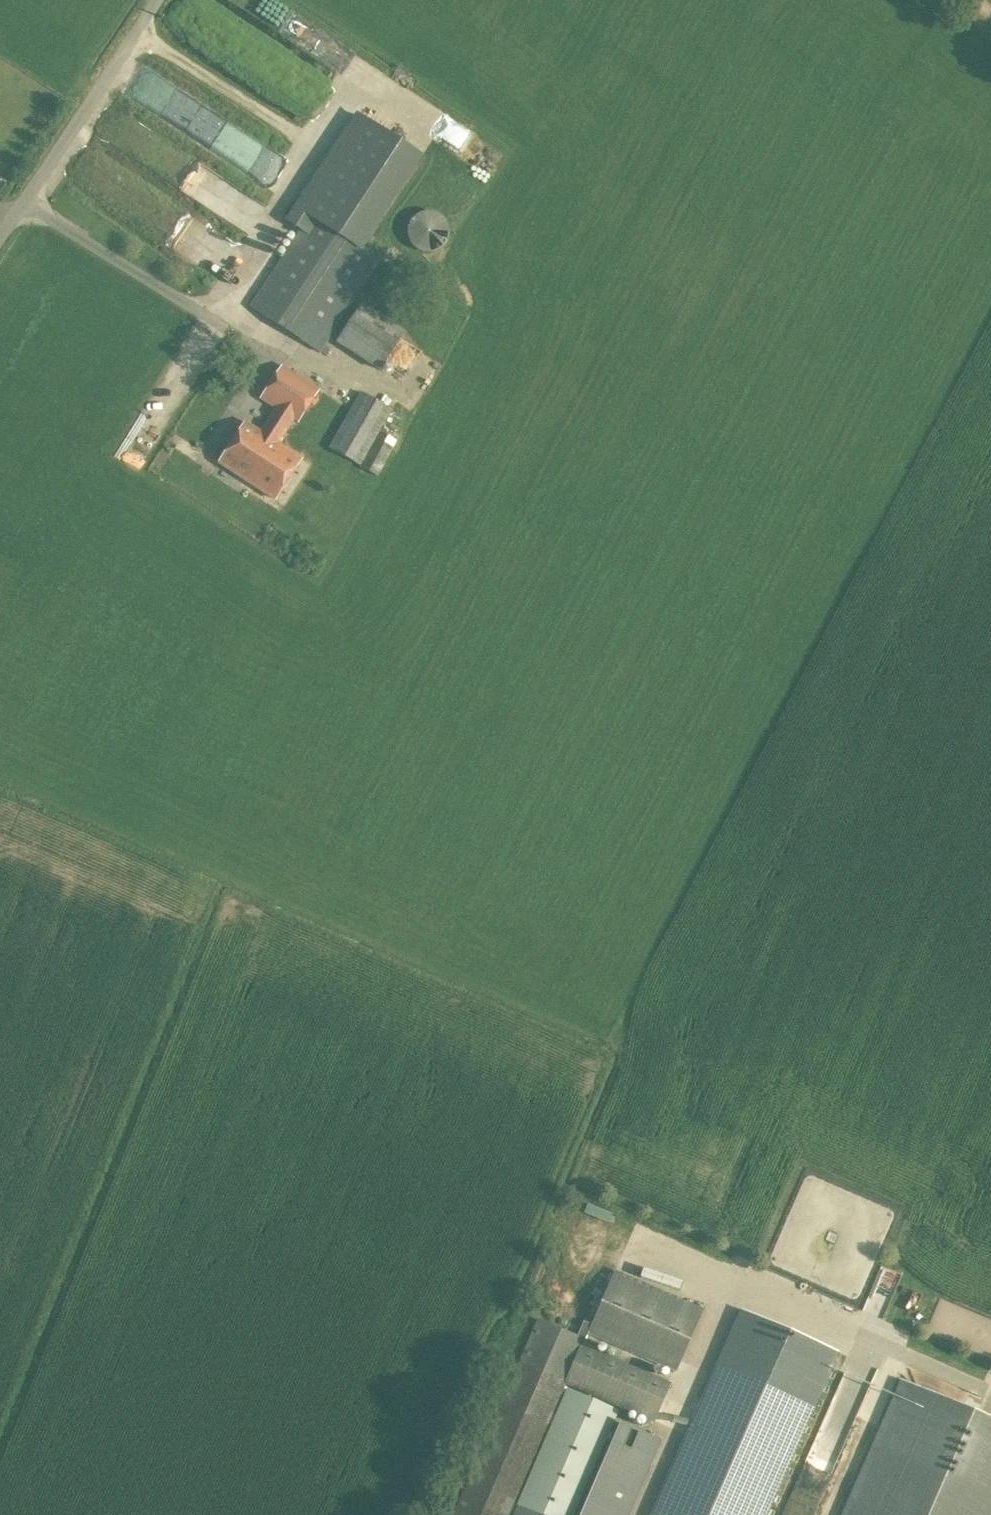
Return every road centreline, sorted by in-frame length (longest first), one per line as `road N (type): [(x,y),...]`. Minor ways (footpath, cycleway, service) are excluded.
road 1 (unclassified): [(0,240),(164,0)]

